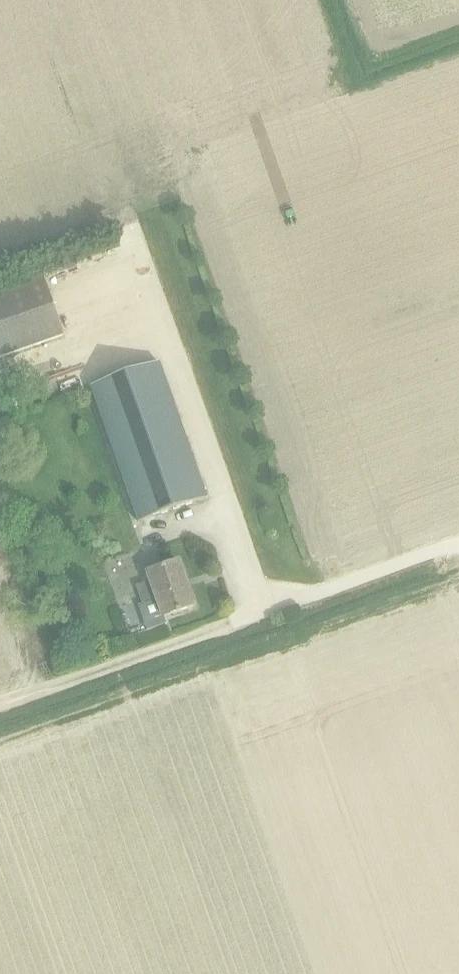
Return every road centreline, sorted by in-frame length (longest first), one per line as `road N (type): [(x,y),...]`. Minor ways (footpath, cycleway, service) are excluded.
road 1 (unclassified): [(286,607),(415,555),(458,550)]

